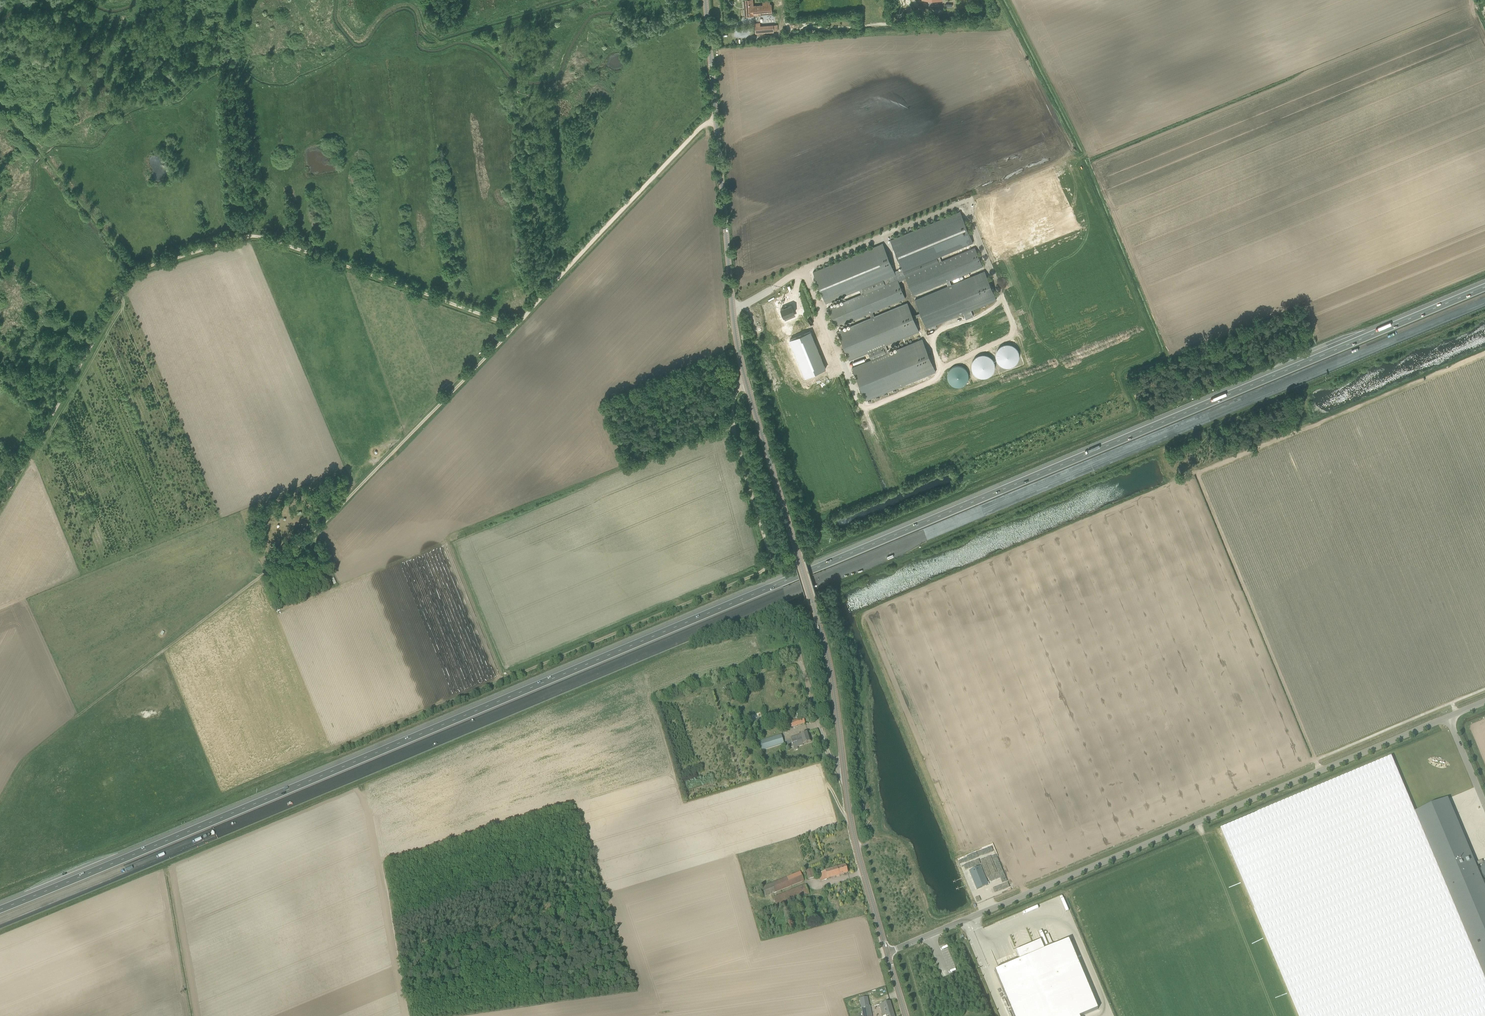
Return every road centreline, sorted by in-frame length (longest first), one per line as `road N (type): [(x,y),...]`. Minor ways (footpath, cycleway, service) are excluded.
road 1 (motorway): [(0,920),(1484,298)]
road 2 (motorway): [(1484,287),(0,909)]
road 3 (tertiary): [(887,953),(851,821),(826,647),(739,353),(706,0)]
road 4 (track): [(1197,474),(863,614),(990,909)]
road 5 (track): [(1484,353),(1197,474),(1320,772)]
road 6 (unclassified): [(887,953),(1449,718)]
road 7 (track): [(331,749),(761,572),(769,557)]
road 8 (track): [(515,325),(259,238),(137,272)]
road 9 (track): [(515,325),(264,576)]
road 10 (track): [(0,802),(37,747),(264,576)]
road 11 (track): [(707,123),(515,325)]
road 12 (track): [(137,272),(0,507)]
road 13 (track): [(137,272),(0,101)]
road 14 (track): [(1484,689),(1315,761)]
road 15 (track): [(386,870),(409,1015)]

